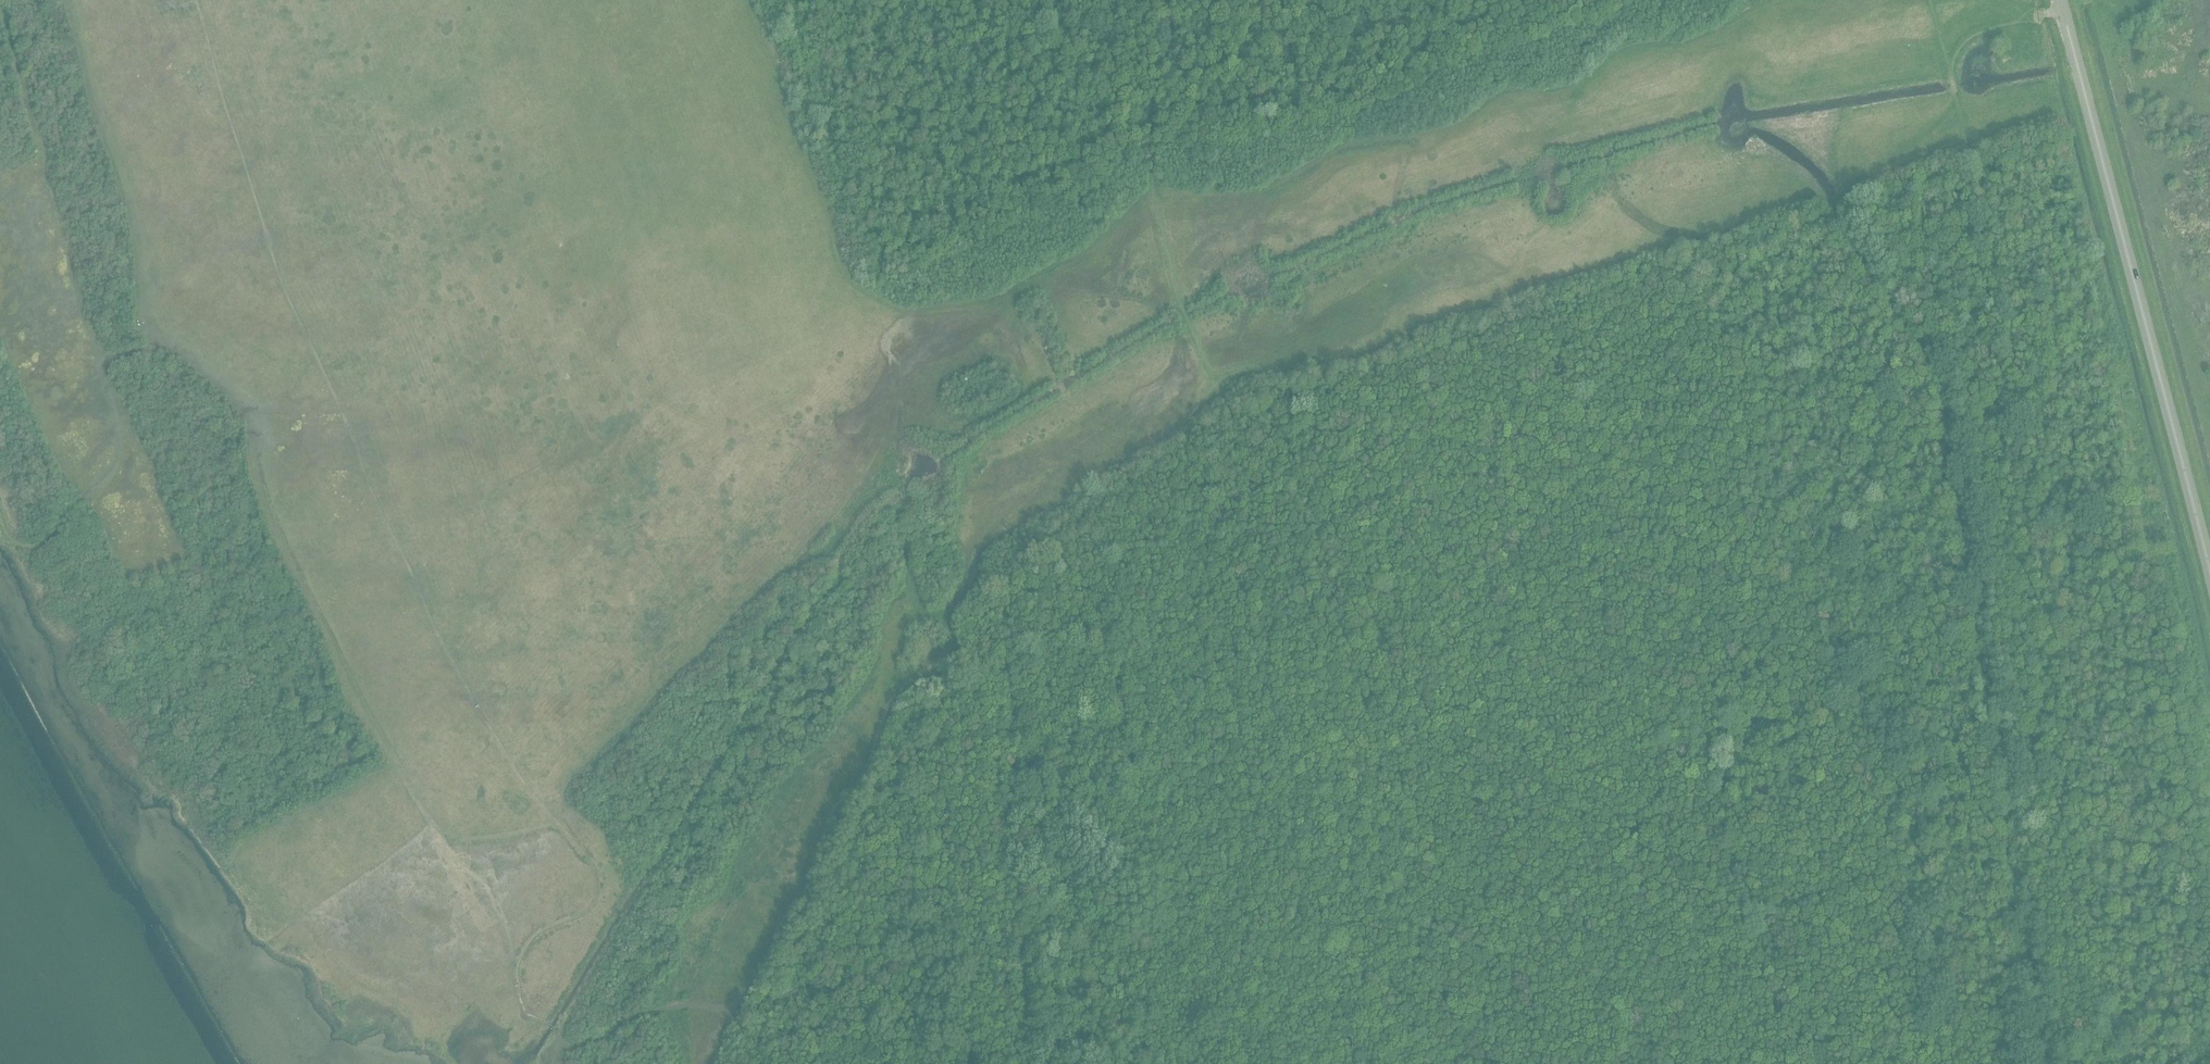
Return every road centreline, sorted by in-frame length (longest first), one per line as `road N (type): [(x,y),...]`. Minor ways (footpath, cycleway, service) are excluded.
road 1 (tertiary): [(2209,582),(2061,0)]

